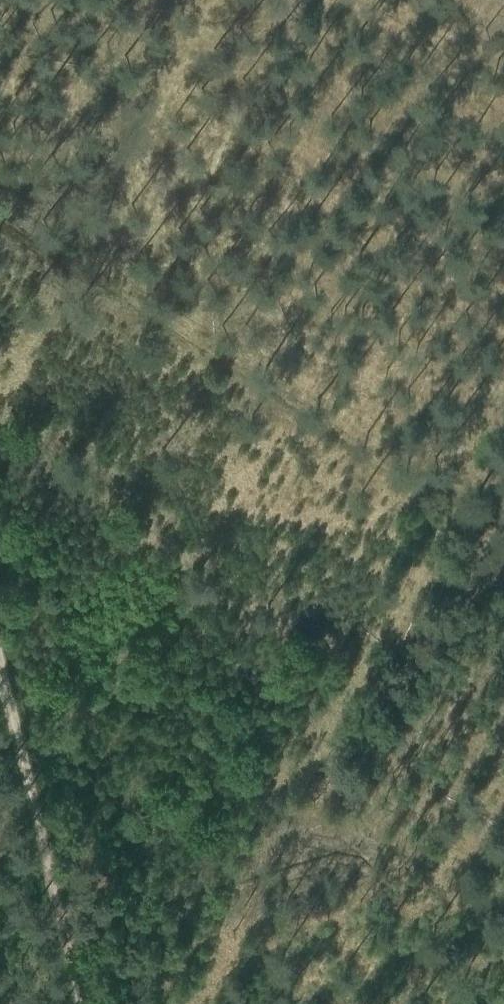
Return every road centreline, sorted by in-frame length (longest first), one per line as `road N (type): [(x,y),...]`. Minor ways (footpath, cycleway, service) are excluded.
road 1 (track): [(84,1003),(0,683)]

